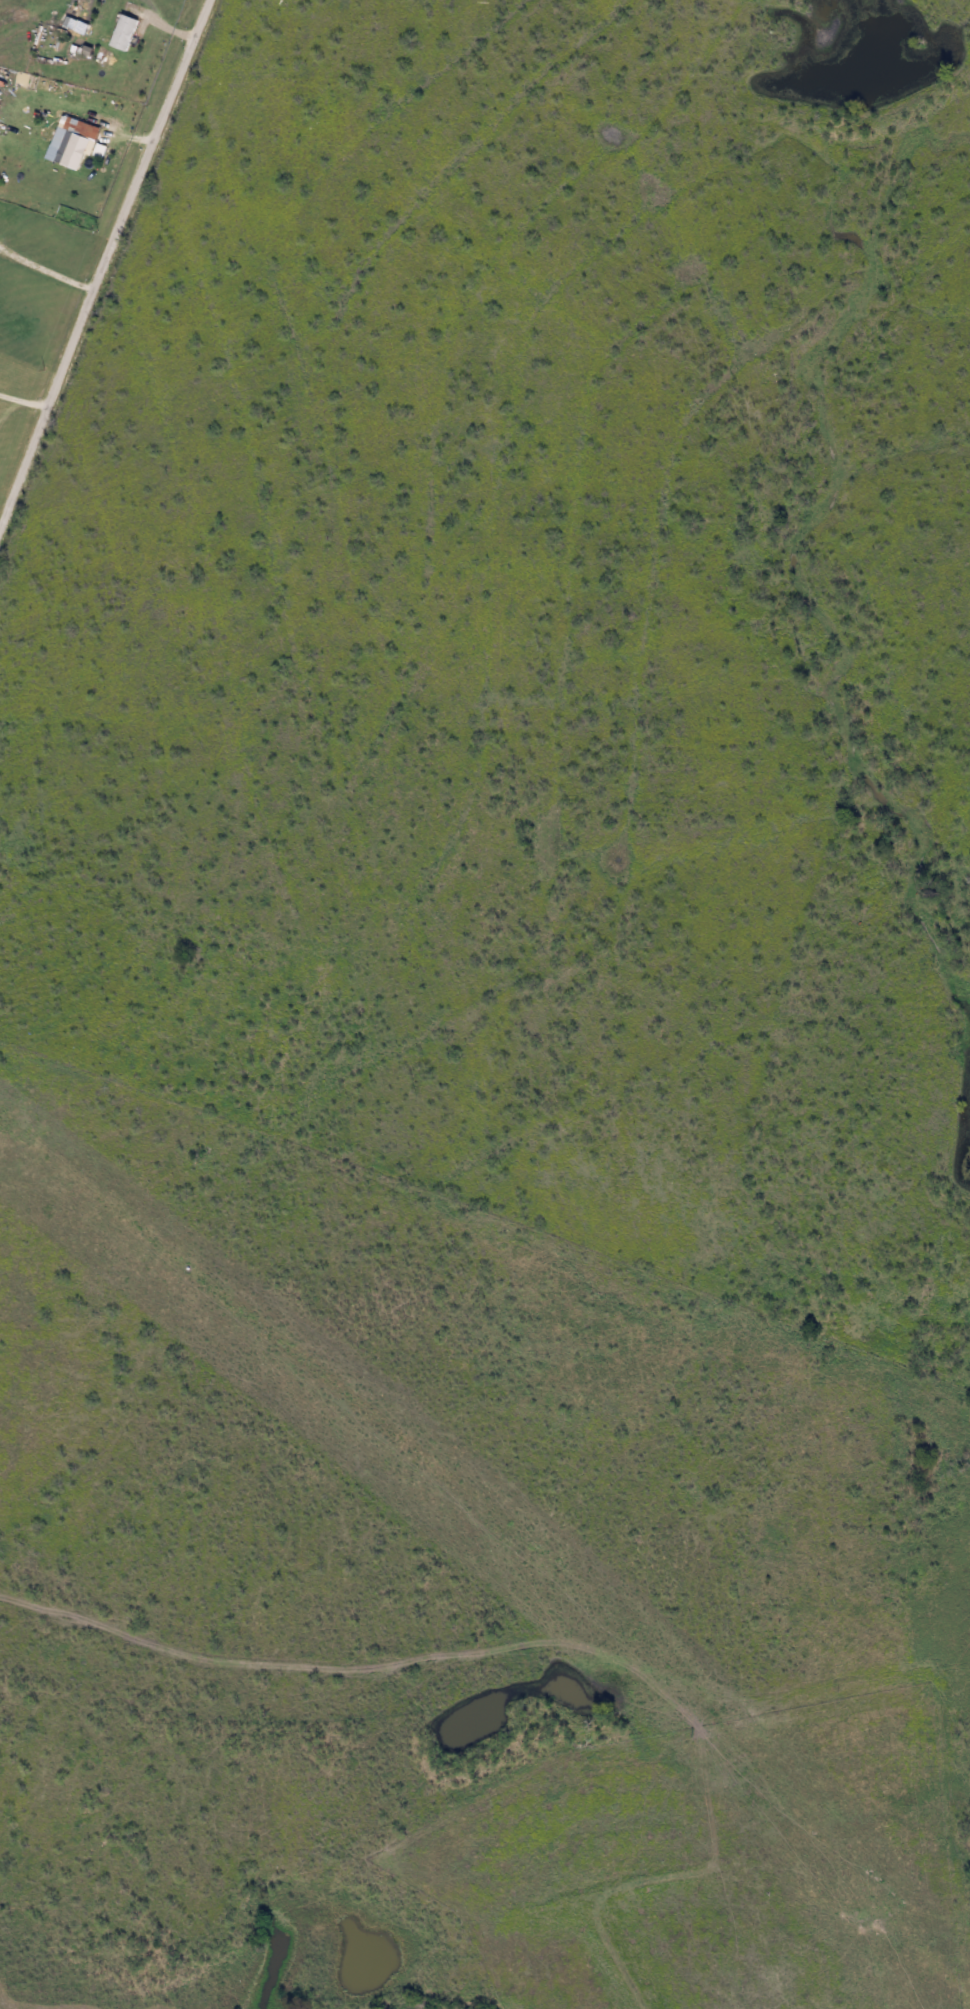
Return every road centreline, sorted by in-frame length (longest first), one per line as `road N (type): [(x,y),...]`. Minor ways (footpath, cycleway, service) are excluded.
road 1 (residential): [(0,539),(218,0)]

